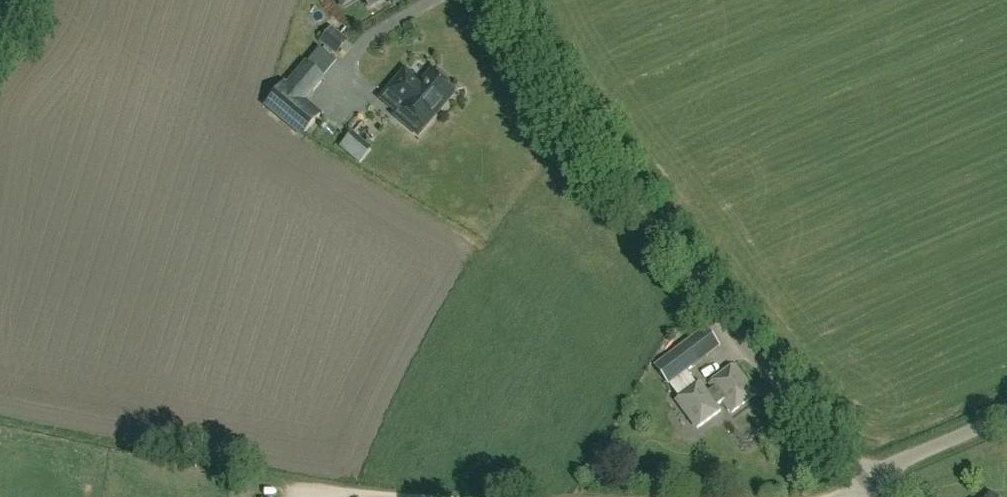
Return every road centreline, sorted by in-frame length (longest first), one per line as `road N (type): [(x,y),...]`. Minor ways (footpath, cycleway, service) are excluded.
road 1 (unclassified): [(865,477),(733,327),(578,116),(512,0)]
road 2 (unclassified): [(1006,416),(865,477)]

